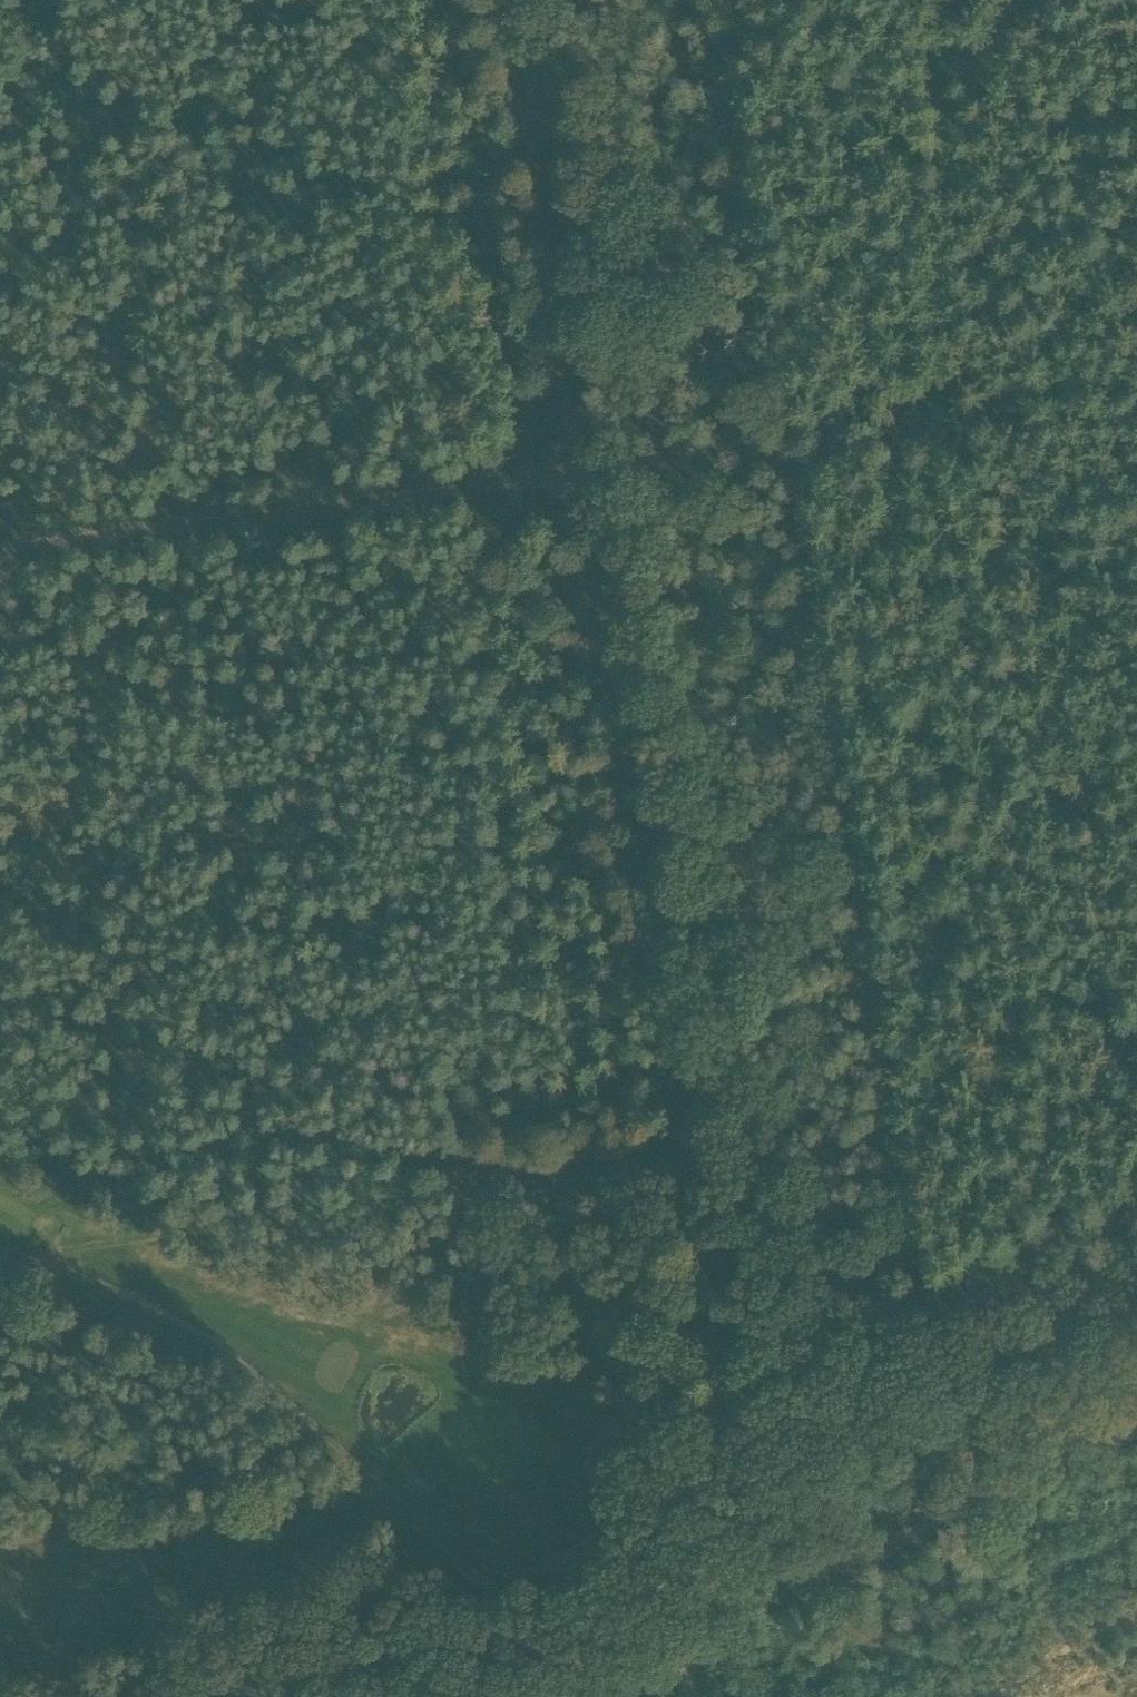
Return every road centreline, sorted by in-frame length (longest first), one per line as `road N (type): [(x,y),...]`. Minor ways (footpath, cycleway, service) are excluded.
road 1 (track): [(0,1245),(176,1319),(430,1521),(585,1543),(677,1672)]
road 2 (track): [(0,1261),(689,1160)]
road 3 (track): [(779,1585),(677,1672)]

